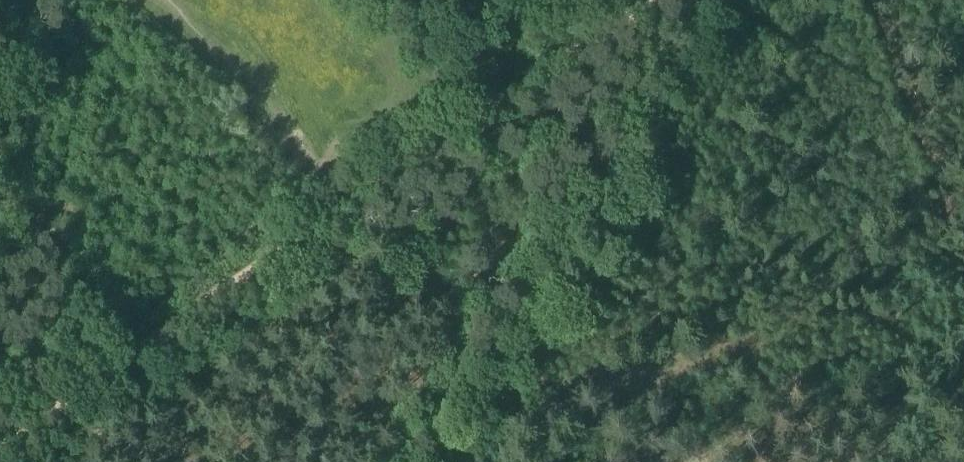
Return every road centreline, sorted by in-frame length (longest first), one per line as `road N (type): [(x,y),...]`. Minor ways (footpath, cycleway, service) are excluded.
road 1 (track): [(1,461),(648,0)]
road 2 (track): [(598,197),(457,461)]
road 3 (track): [(707,0),(598,197)]

